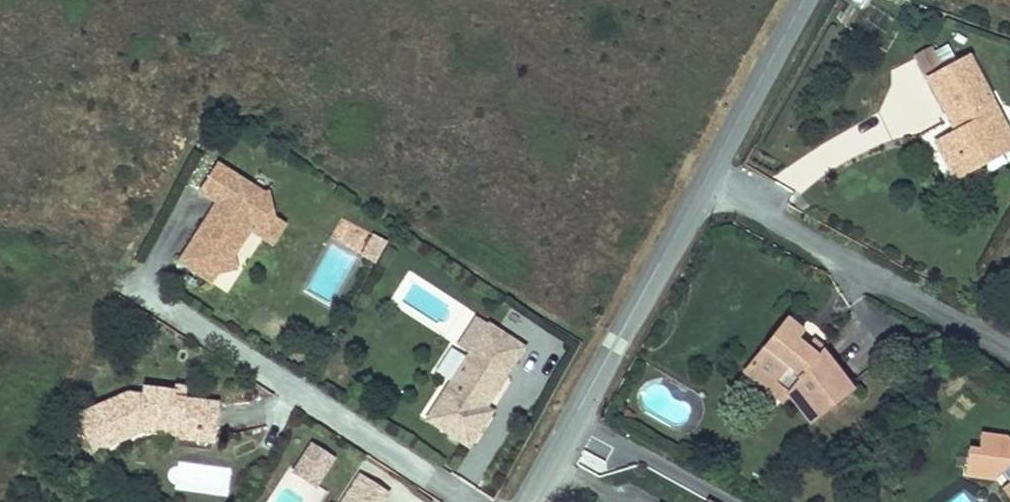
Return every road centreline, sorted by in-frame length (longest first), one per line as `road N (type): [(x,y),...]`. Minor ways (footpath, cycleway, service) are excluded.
road 1 (tertiary): [(801,0),(524,501)]

